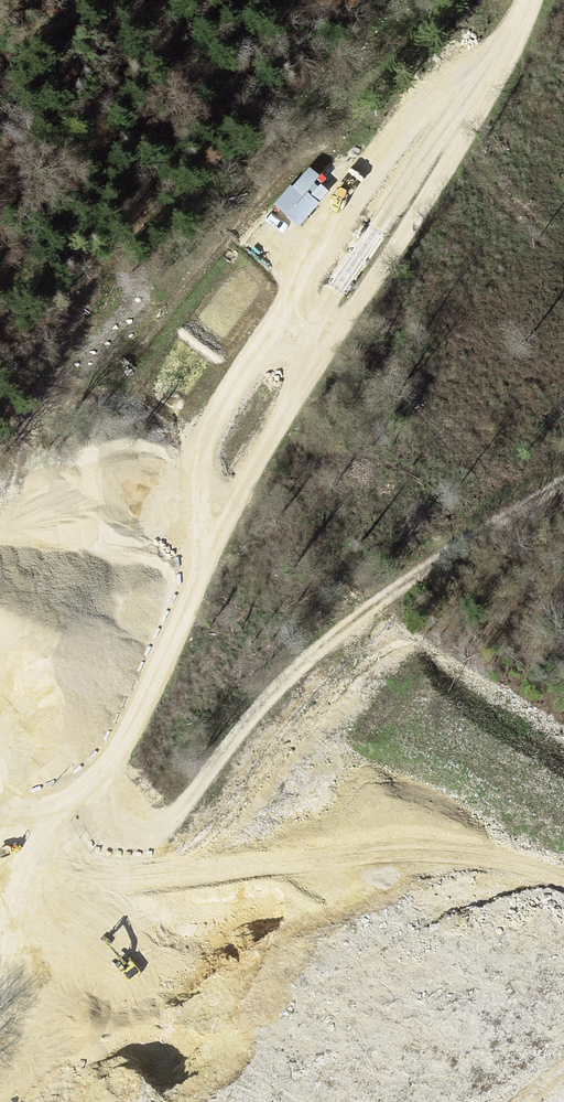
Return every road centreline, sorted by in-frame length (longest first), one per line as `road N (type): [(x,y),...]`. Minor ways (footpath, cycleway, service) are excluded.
road 1 (track): [(27,823),(106,667),(259,444),(528,0)]
road 2 (track): [(0,845),(27,823),(58,857),(89,863),(131,855),(306,672),(372,614),(563,489)]
road 3 (track): [(131,855),(53,963),(0,1092)]

